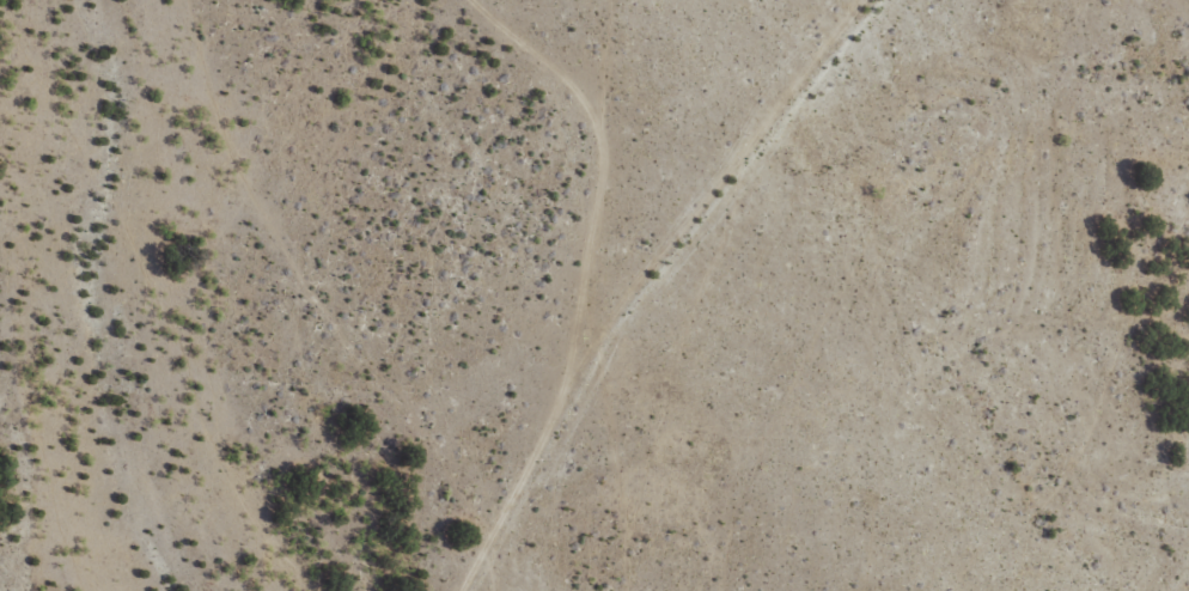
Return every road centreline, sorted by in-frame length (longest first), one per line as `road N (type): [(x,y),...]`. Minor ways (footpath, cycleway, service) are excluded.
road 1 (track): [(888,0),(664,274),(628,292),(604,370),(479,590)]
road 2 (track): [(628,292),(610,268),(592,114),(505,0)]

